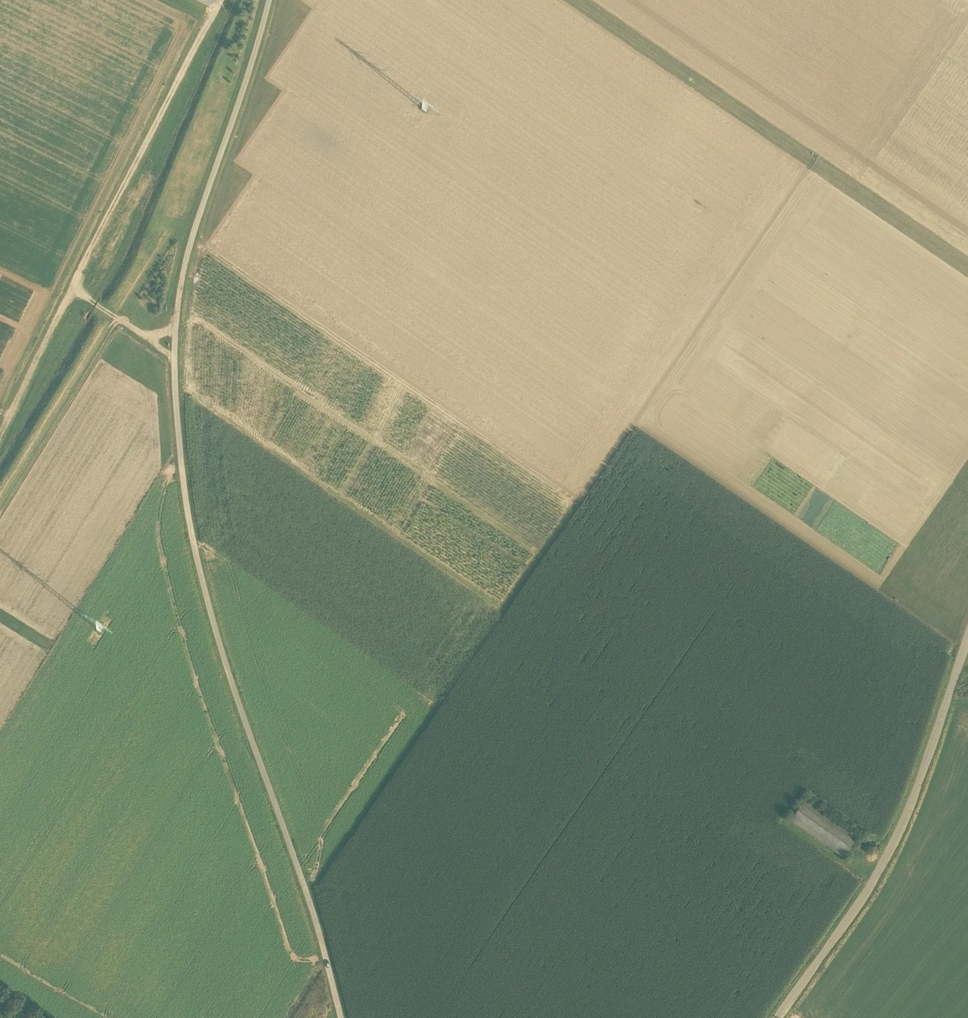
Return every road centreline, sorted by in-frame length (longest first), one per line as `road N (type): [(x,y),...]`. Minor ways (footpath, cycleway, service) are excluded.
road 1 (unclassified): [(270,0),(197,216),(171,357),(204,589),(339,1017)]
road 2 (unclassified): [(775,1017),(884,859),(967,624)]
road 3 (track): [(0,508),(113,317)]

